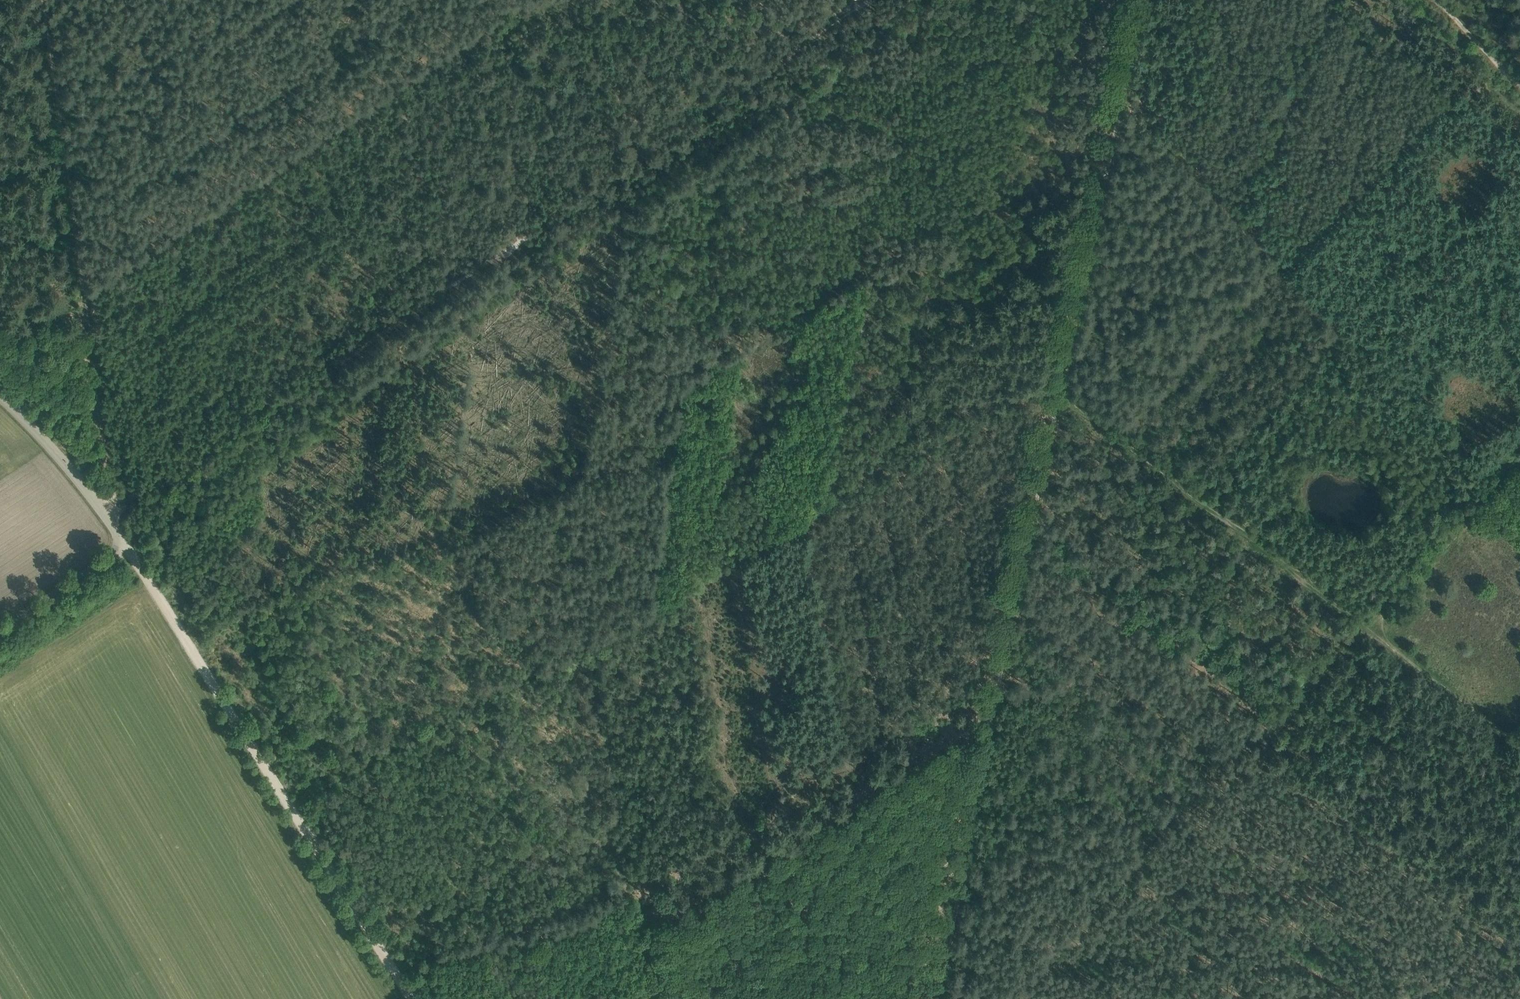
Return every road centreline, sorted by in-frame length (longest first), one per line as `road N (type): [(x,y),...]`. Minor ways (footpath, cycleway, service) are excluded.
road 1 (track): [(935,998),(1141,0)]
road 2 (track): [(414,998),(128,551)]
road 3 (unclassified): [(0,634),(128,551),(45,442),(0,397)]

